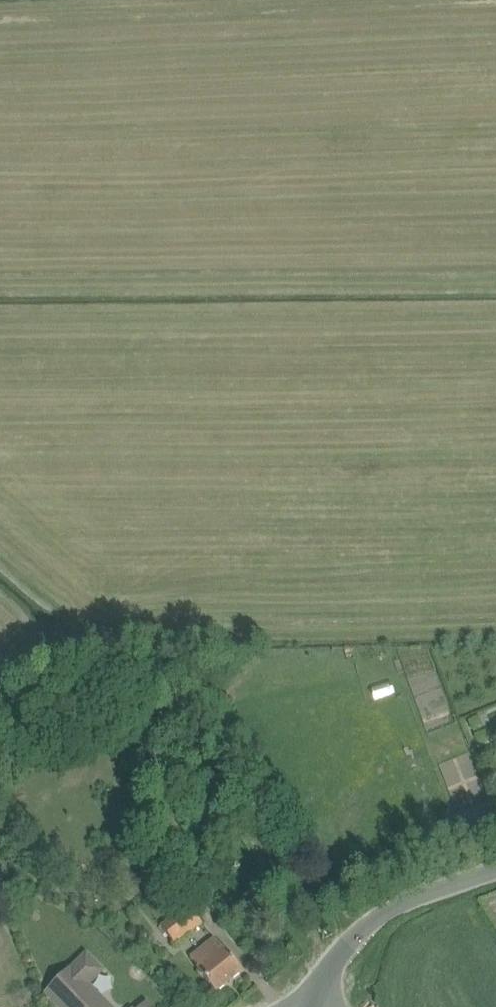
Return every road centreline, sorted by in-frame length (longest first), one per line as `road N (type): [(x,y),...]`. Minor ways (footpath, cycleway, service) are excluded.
road 1 (unclassified): [(307,1006),(337,949),(368,918),(495,868)]

